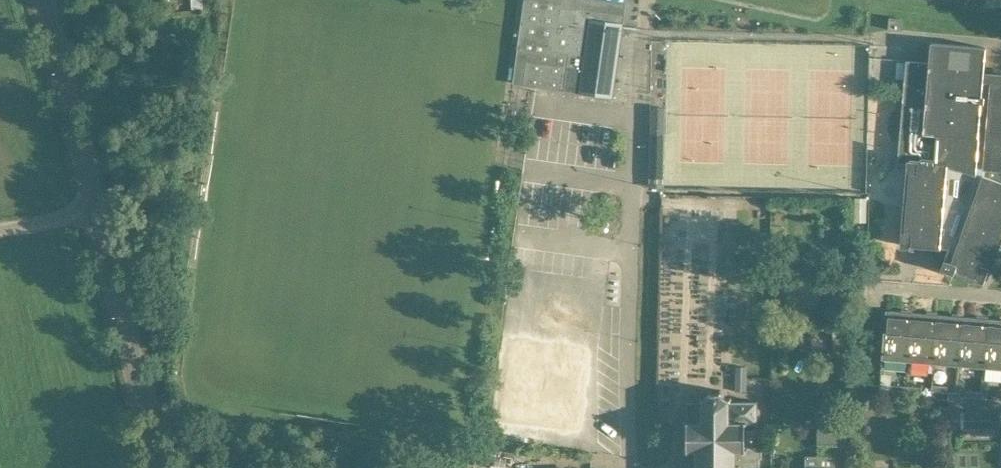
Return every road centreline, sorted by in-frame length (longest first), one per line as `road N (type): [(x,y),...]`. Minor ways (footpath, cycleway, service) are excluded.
road 1 (tertiary): [(156,467),(101,210),(41,0)]
road 2 (unclassified): [(633,467),(632,197),(644,33)]

